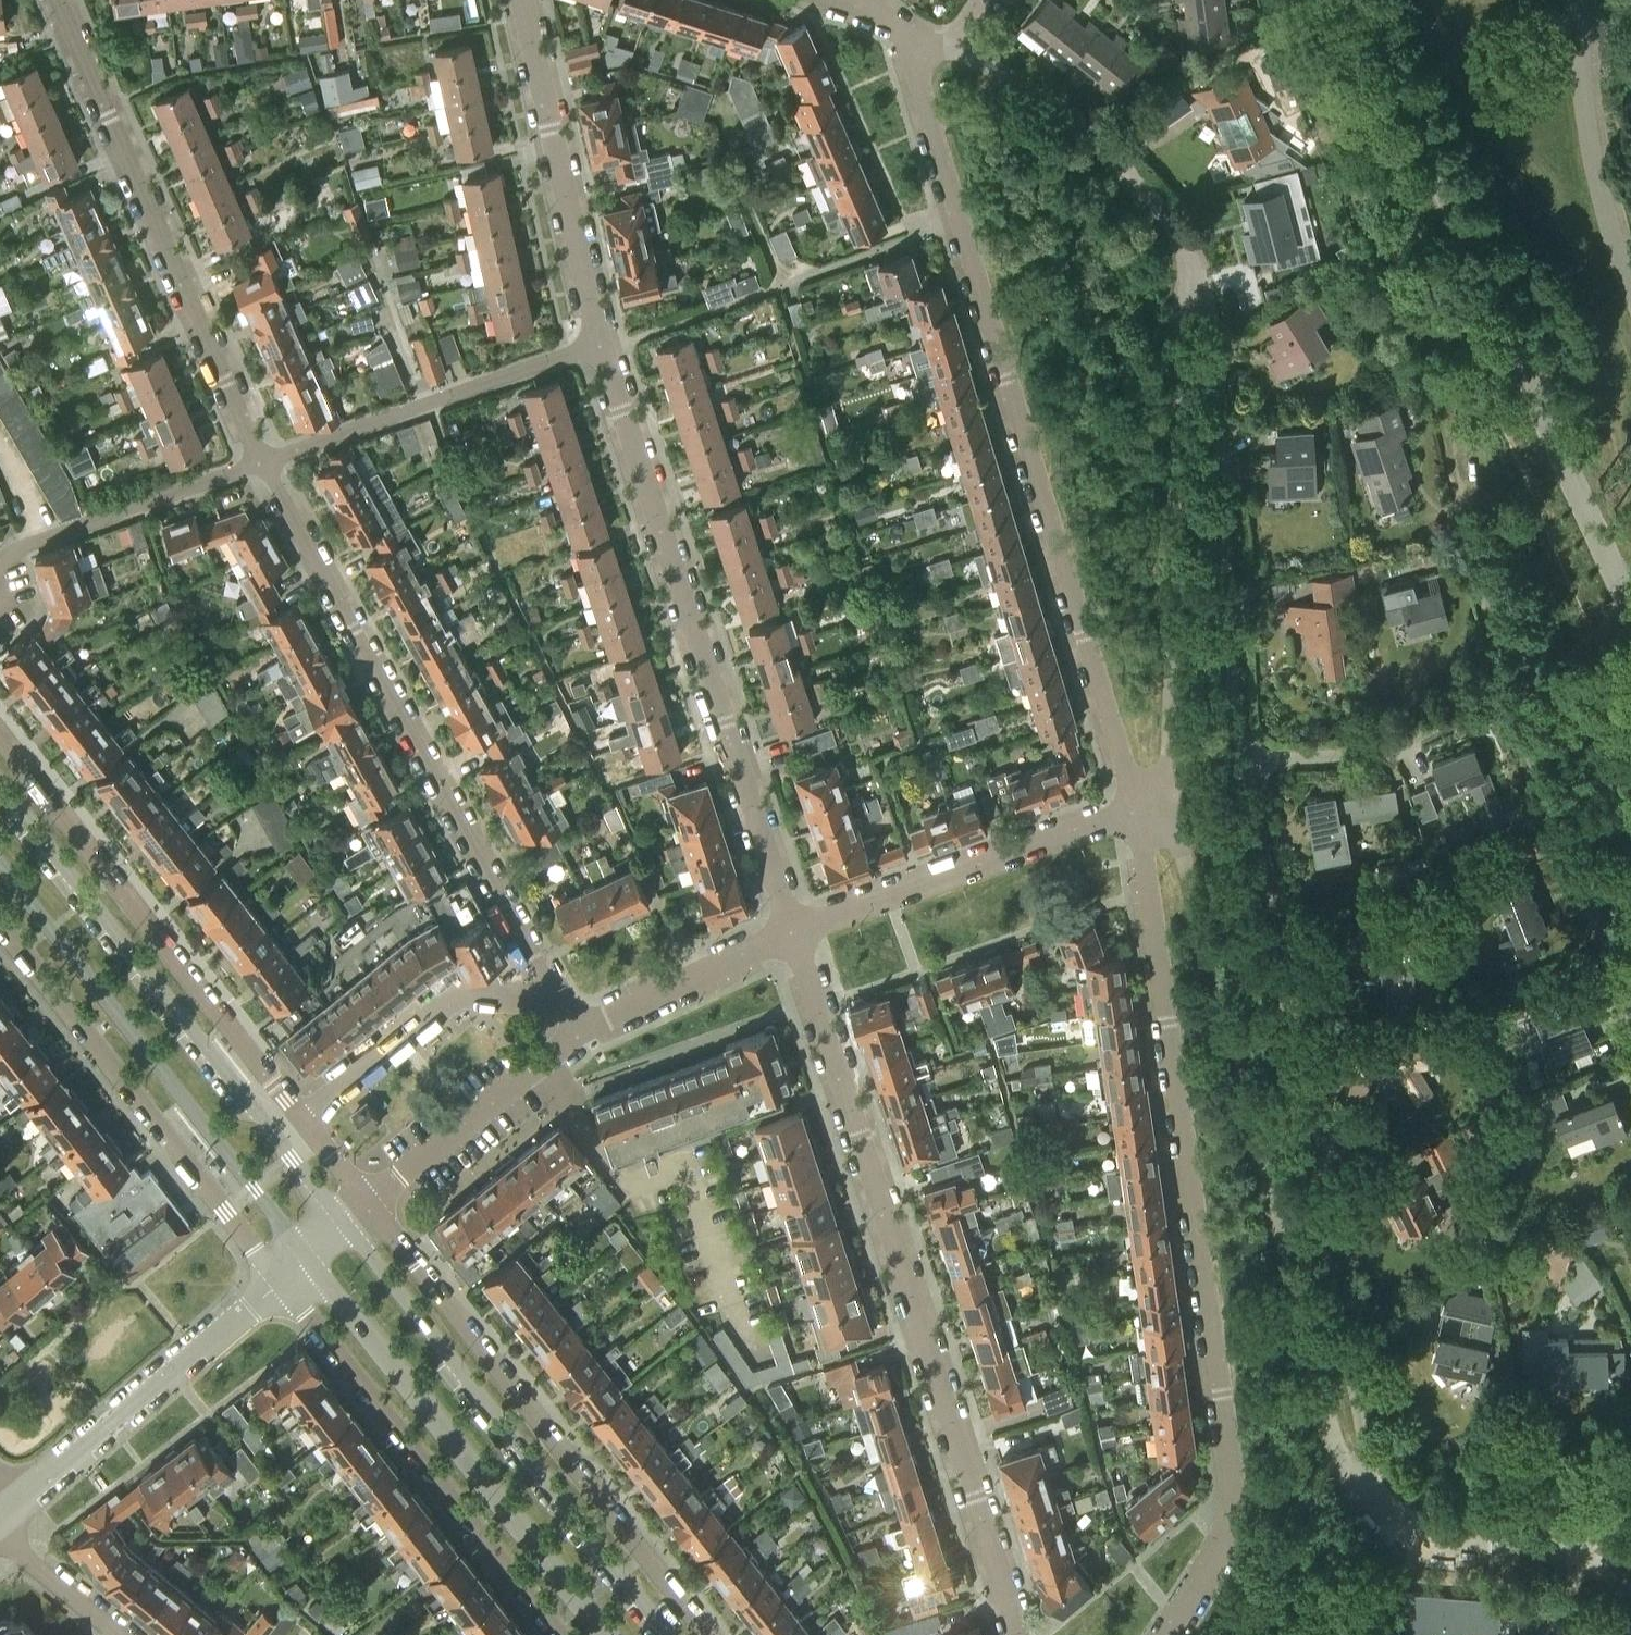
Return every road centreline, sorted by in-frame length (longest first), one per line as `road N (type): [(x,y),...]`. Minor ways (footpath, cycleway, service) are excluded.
road 1 (residential): [(1168,1634),(1229,1534),(1235,1481),(1137,811)]
road 2 (residential): [(1137,811),(919,88),(922,40)]
road 3 (residential): [(1370,1499),(1244,767)]
road 4 (residential): [(1018,1634),(793,933)]
road 5 (residential): [(1370,1499),(1337,1456),(1330,1431),(1169,797)]
road 6 (residential): [(1630,611),(1357,0)]
road 7 (residential): [(793,933),(599,343)]
road 8 (residential): [(262,463),(555,986)]
road 9 (tertiary): [(347,1228),(0,785)]
road 10 (residential): [(707,1634),(371,1210)]
road 11 (residential): [(1169,797),(1178,316),(1194,272)]
road 12 (tertiary): [(668,1634),(347,1228)]
road 13 (residential): [(58,0),(262,463)]
road 14 (residential): [(1244,767),(1230,663),(1212,336),(1194,272)]
road 15 (tertiary): [(0,866),(307,1257)]
road 16 (residential): [(299,1115),(0,734)]
road 17 (tertiary): [(307,1257),(606,1634)]
road 18 (residential): [(0,925),(280,1282)]
road 19 (residential): [(280,1282),(562,1634)]
road 20 (residential): [(793,933),(1137,811)]
road 21 (residential): [(262,463),(599,343)]
road 22 (residential): [(599,343),(522,0)]
road 23 (residential): [(19,1499),(280,1282)]
road 24 (residential): [(1630,1004),(1506,692)]
road 25 (residential): [(1194,272),(1146,189),(1089,129),(1025,85),(954,50)]
road 26 (residential): [(555,986),(452,997),(299,1115)]
road 27 (unclassified): [(1630,289),(1596,173),(1576,0)]
road 28 (residential): [(0,564),(45,538),(262,463)]
road 29 (residential): [(371,1210),(581,1031)]
road 30 (residential): [(1244,767),(1373,750),(1506,692)]
road 31 (residential): [(581,1031),(793,933)]
road 32 (residential): [(1551,1553),(1438,1541),(1396,1524),(1370,1499)]
road 33 (residential): [(1506,692),(1466,508)]
road 34 (residential): [(120,1634),(0,1532)]

